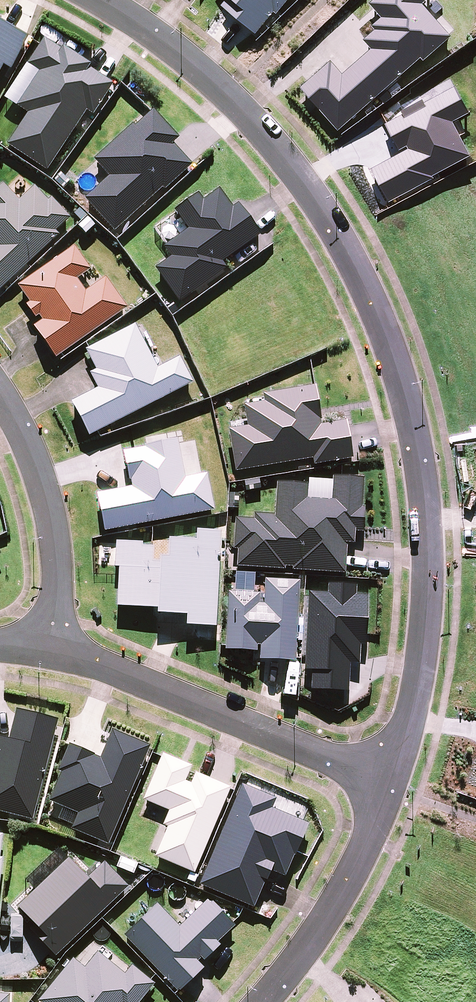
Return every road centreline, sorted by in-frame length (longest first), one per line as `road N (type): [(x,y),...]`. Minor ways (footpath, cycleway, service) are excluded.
road 1 (residential): [(111,0),(250,117),(317,195),(363,283),(397,377),(419,453),(428,540),(423,663),(389,781)]
road 2 (residential): [(51,649),(389,781)]
road 3 (residential): [(0,391),(29,434),(57,526),(51,649)]
road 4 (residential): [(389,781),(342,894),(263,1001)]

